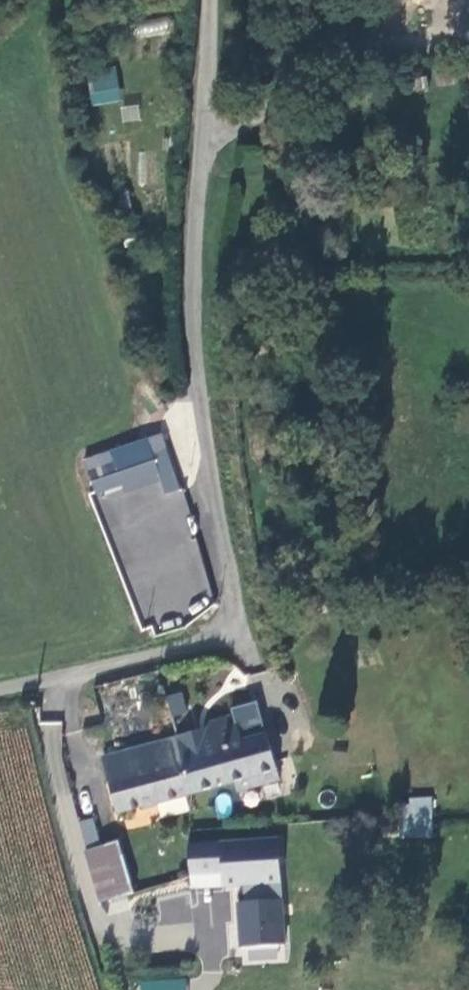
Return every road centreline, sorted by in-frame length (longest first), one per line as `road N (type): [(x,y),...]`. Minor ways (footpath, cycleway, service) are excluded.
road 1 (unclassified): [(212,0),(191,287),(202,421),(236,584),(232,621),(194,646),(0,688)]

